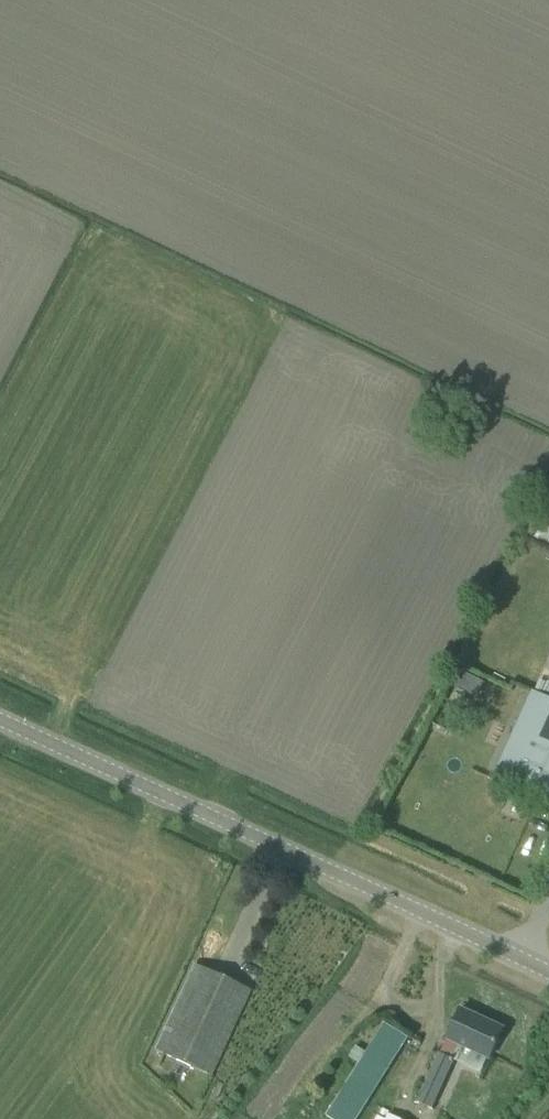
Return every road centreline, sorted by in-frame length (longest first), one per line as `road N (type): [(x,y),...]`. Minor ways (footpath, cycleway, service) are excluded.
road 1 (unclassified): [(548,973),(0,720)]

